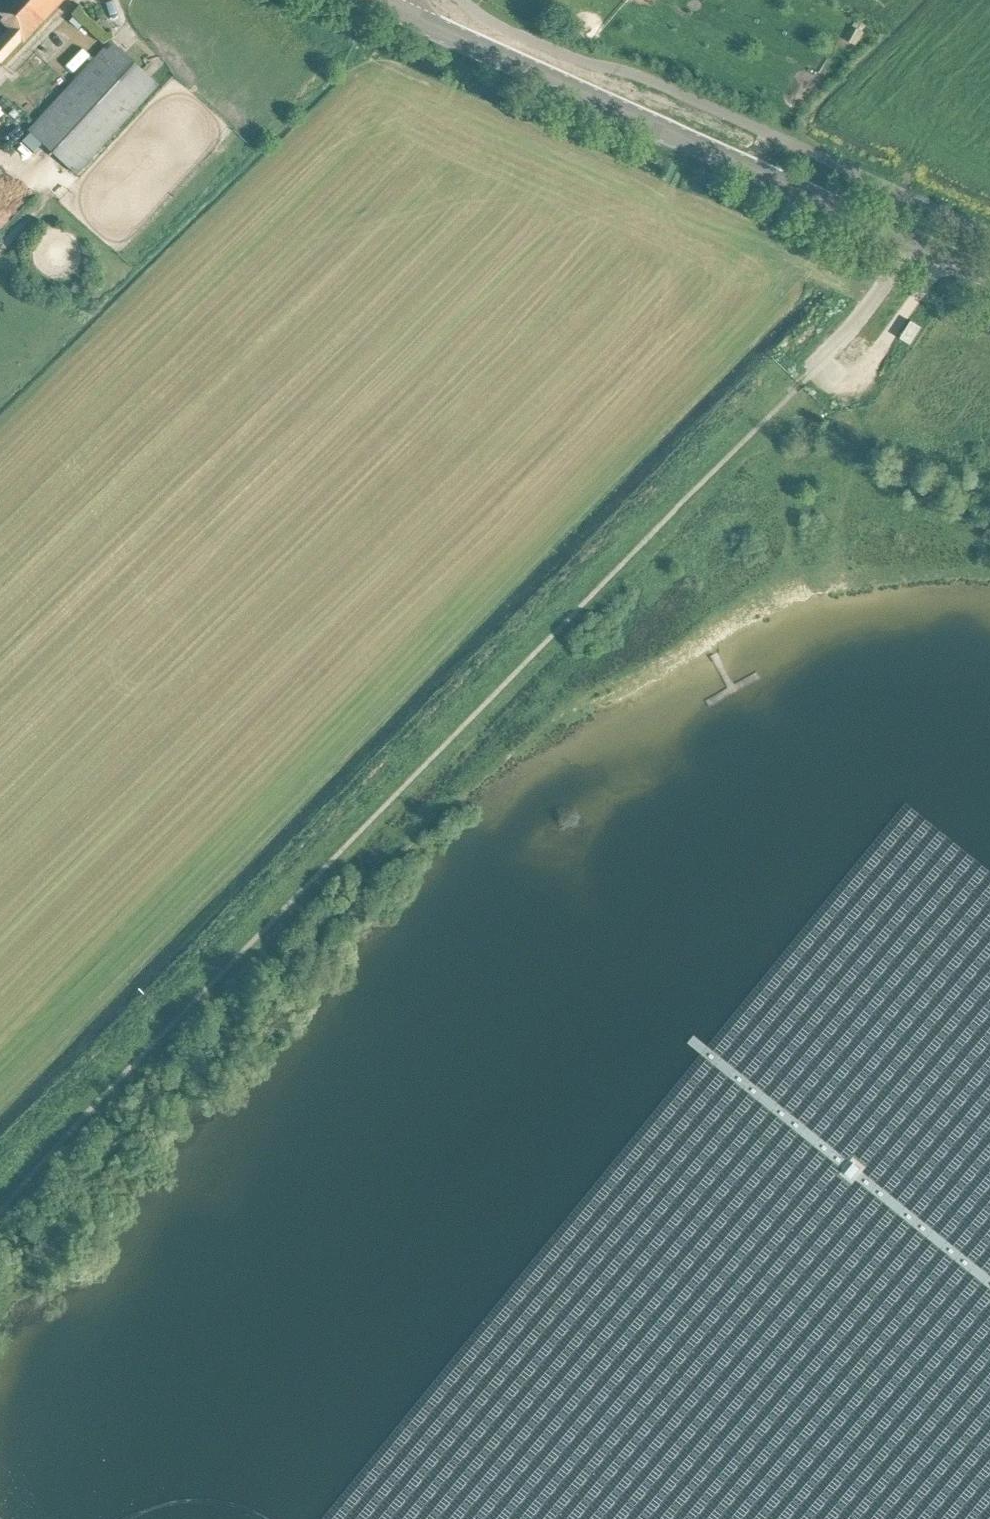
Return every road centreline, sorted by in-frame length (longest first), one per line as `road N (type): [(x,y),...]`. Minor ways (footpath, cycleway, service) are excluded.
road 1 (secondary): [(989,278),(394,7)]
road 2 (track): [(820,367),(841,385),(862,377),(944,257)]

